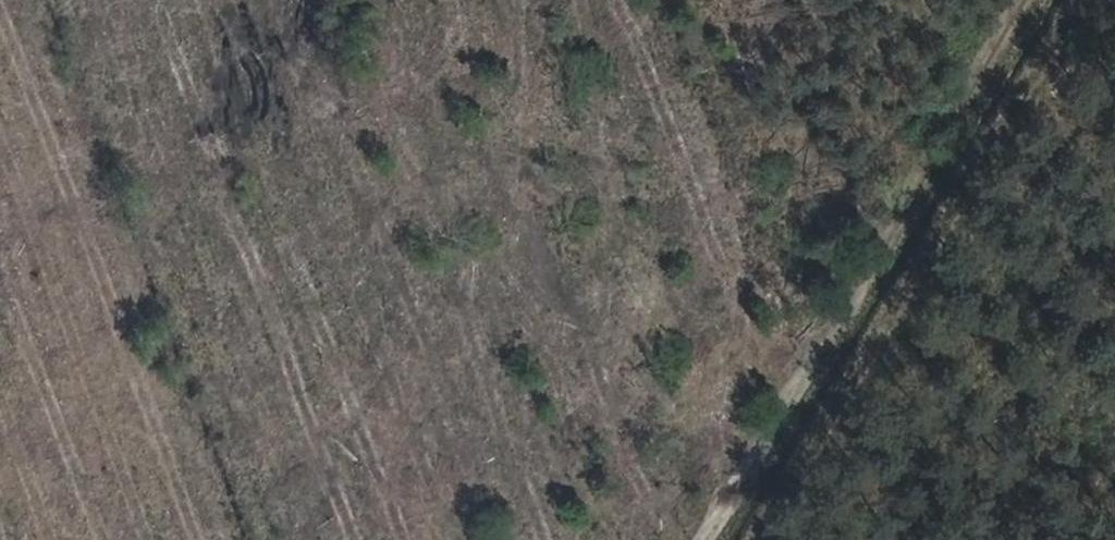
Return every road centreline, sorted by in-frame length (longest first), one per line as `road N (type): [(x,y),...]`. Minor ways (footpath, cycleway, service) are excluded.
road 1 (track): [(1029,0),(706,539)]

